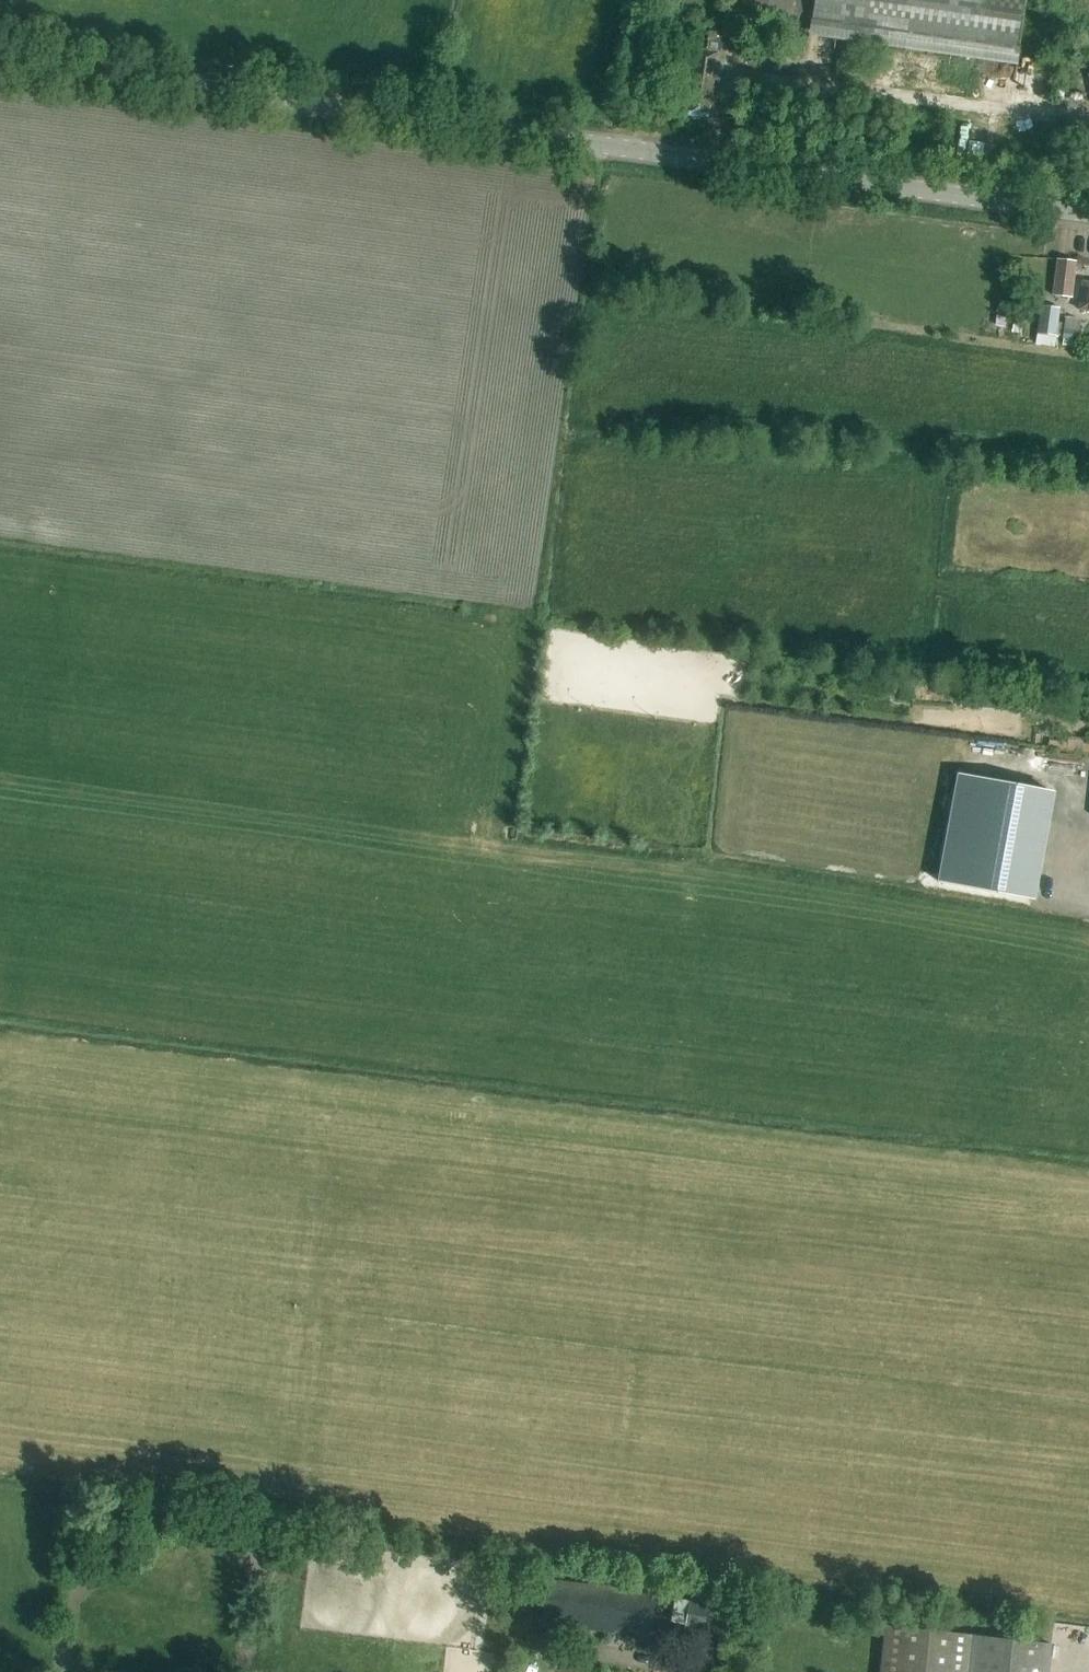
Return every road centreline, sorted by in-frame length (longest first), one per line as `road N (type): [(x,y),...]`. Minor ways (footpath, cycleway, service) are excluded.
road 1 (tertiary): [(1088,216),(0,58)]

